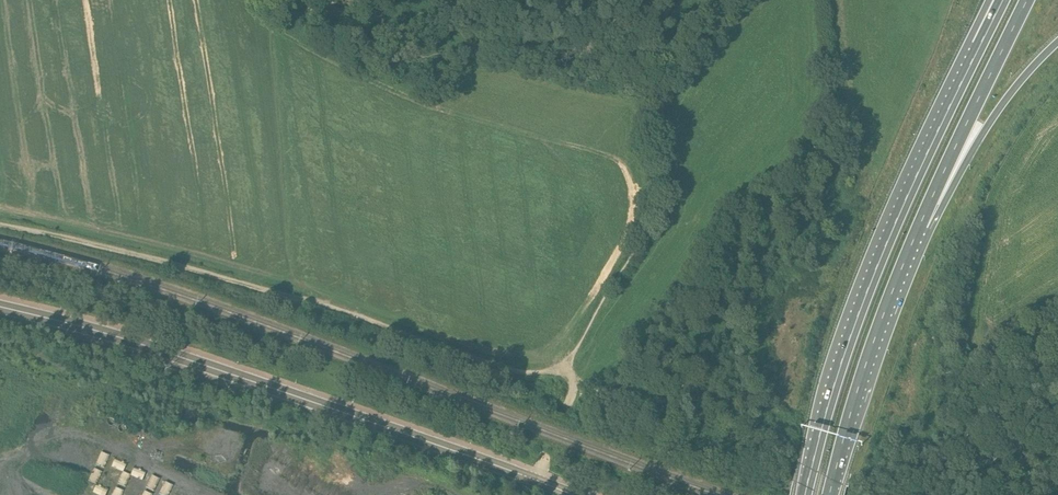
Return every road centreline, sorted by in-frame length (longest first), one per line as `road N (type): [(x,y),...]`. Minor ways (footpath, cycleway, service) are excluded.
road 1 (tertiary): [(575,494),(171,353),(0,307)]
road 2 (track): [(569,371),(498,368),(346,310),(0,222)]
road 3 (trunk): [(999,7),(864,299),(805,494)]
road 4 (track): [(653,98),(644,120),(657,182),(652,220),(569,371)]
road 5 (trunk): [(830,494),(870,350),(920,224)]
road 6 (trunk): [(920,224),(1026,0)]
road 7 (track): [(0,459),(72,434),(216,494)]
road 8 (trunk): [(920,224),(997,110),(1057,42)]
road 9 (track): [(737,0),(653,98)]

